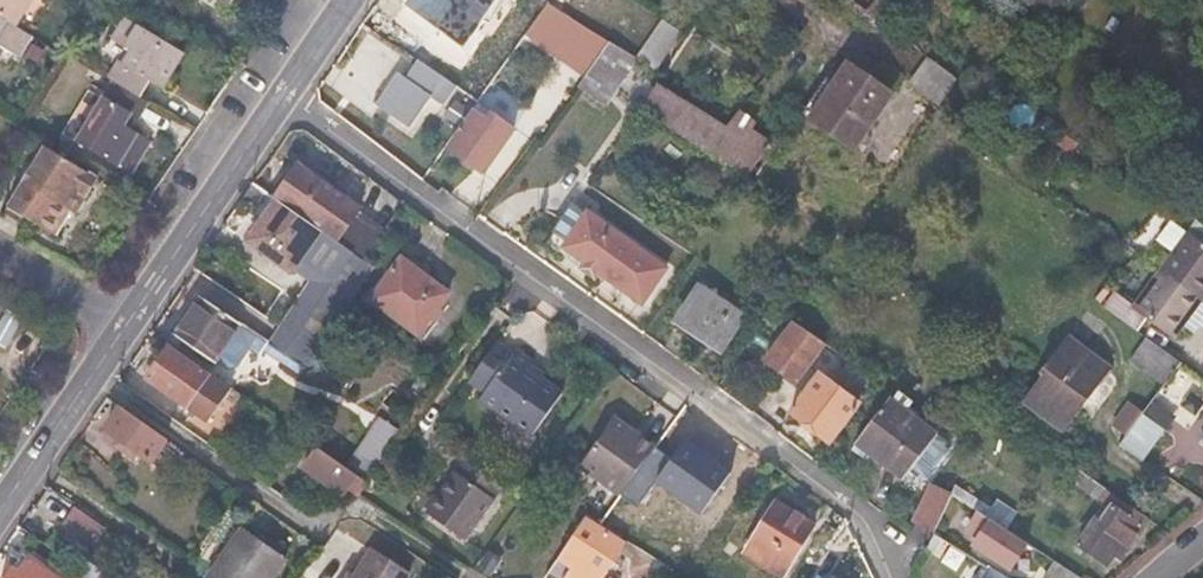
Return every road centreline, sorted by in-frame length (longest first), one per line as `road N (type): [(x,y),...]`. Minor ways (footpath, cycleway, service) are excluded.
road 1 (residential): [(285,94),(859,511),(896,577)]
road 2 (tertiary): [(125,331),(285,94)]
road 3 (tertiary): [(0,511),(125,331)]
road 4 (residential): [(125,331),(0,251)]

